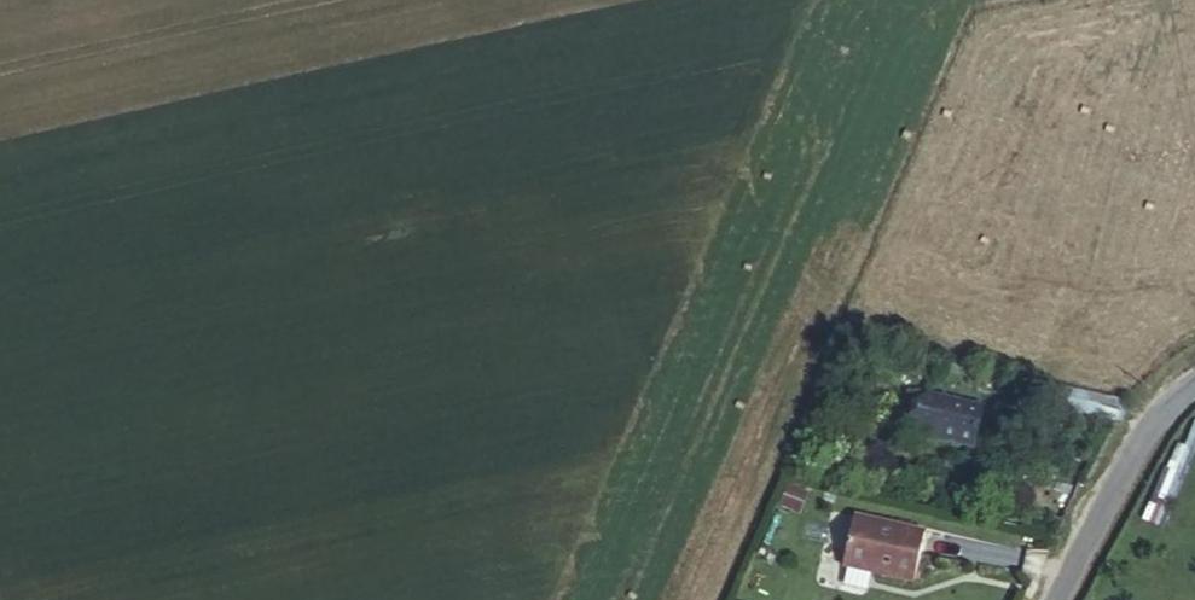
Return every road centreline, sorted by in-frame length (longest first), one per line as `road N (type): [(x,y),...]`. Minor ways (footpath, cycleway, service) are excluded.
road 1 (residential): [(1052,599),(1185,376),(1194,372)]

